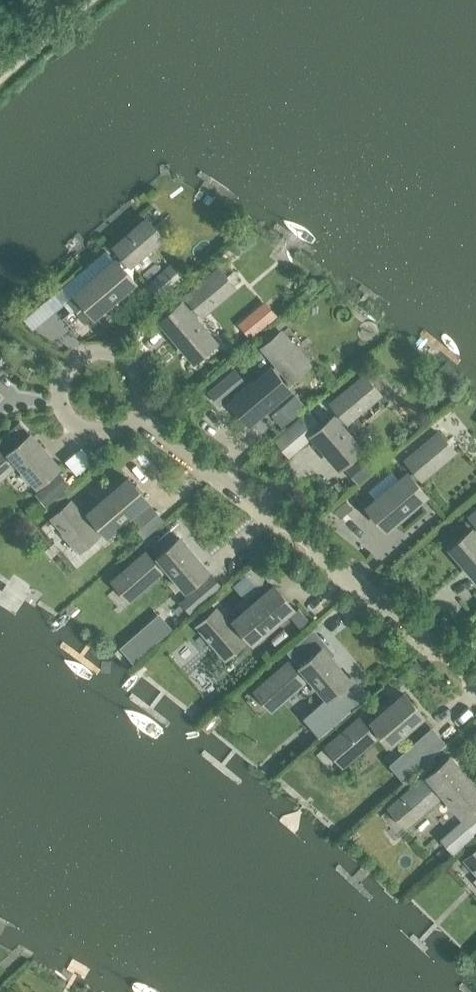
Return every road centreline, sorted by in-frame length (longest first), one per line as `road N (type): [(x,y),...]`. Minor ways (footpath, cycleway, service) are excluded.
road 1 (residential): [(475,696),(299,536),(133,423)]
road 2 (residential): [(133,423),(139,397),(128,371),(104,358),(77,362),(58,383),(55,410),(83,441)]

